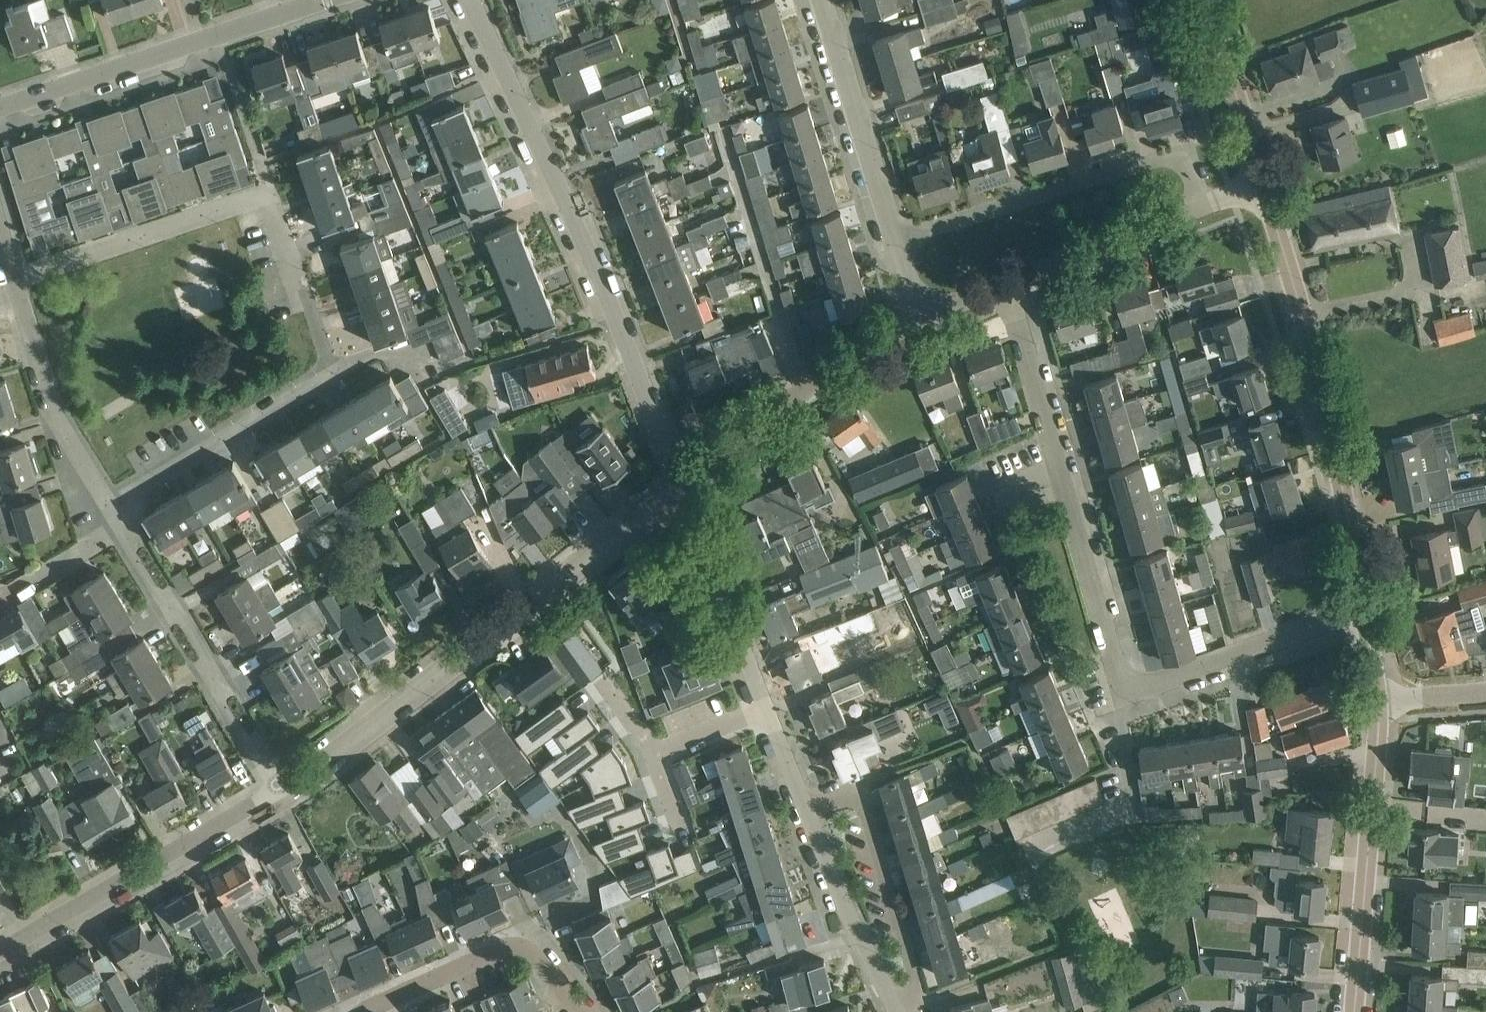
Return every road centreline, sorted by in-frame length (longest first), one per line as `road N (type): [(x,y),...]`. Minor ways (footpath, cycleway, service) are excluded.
road 1 (residential): [(1009,283),(1127,690),(1365,603)]
road 2 (residential): [(684,481),(660,411),(469,0)]
road 3 (residential): [(274,792),(347,744),(684,481)]
road 4 (residential): [(333,382),(265,200),(10,279)]
road 5 (unclassified): [(1365,603),(1311,345),(1263,180)]
road 6 (residential): [(894,232),(1184,151),(1198,200)]
road 7 (residential): [(0,105),(326,0)]
road 8 (residential): [(274,792),(215,696),(208,664),(173,608),(143,585),(111,508)]
road 9 (residential): [(0,945),(274,792)]
road 10 (unclassified): [(1352,1011),(1378,699)]
road 11 (residential): [(684,481),(889,325),(919,312)]
road 12 (residential): [(899,1002),(919,992),(857,793),(807,811)]
road 13 (residential): [(111,508),(333,382)]
road 14 (residential): [(367,1011),(522,948),(581,1011)]
road 15 (residential): [(111,508),(57,425),(10,279)]
road 16 (residential): [(770,708),(684,481)]
road 17 (residential): [(894,232),(823,0)]
road 18 (residential): [(899,1002),(863,941),(807,811)]
road 19 (residential): [(1009,283),(1198,200)]
road 20 (unclassified): [(1263,180),(1209,0)]
road 21 (residential): [(652,758),(770,708)]

